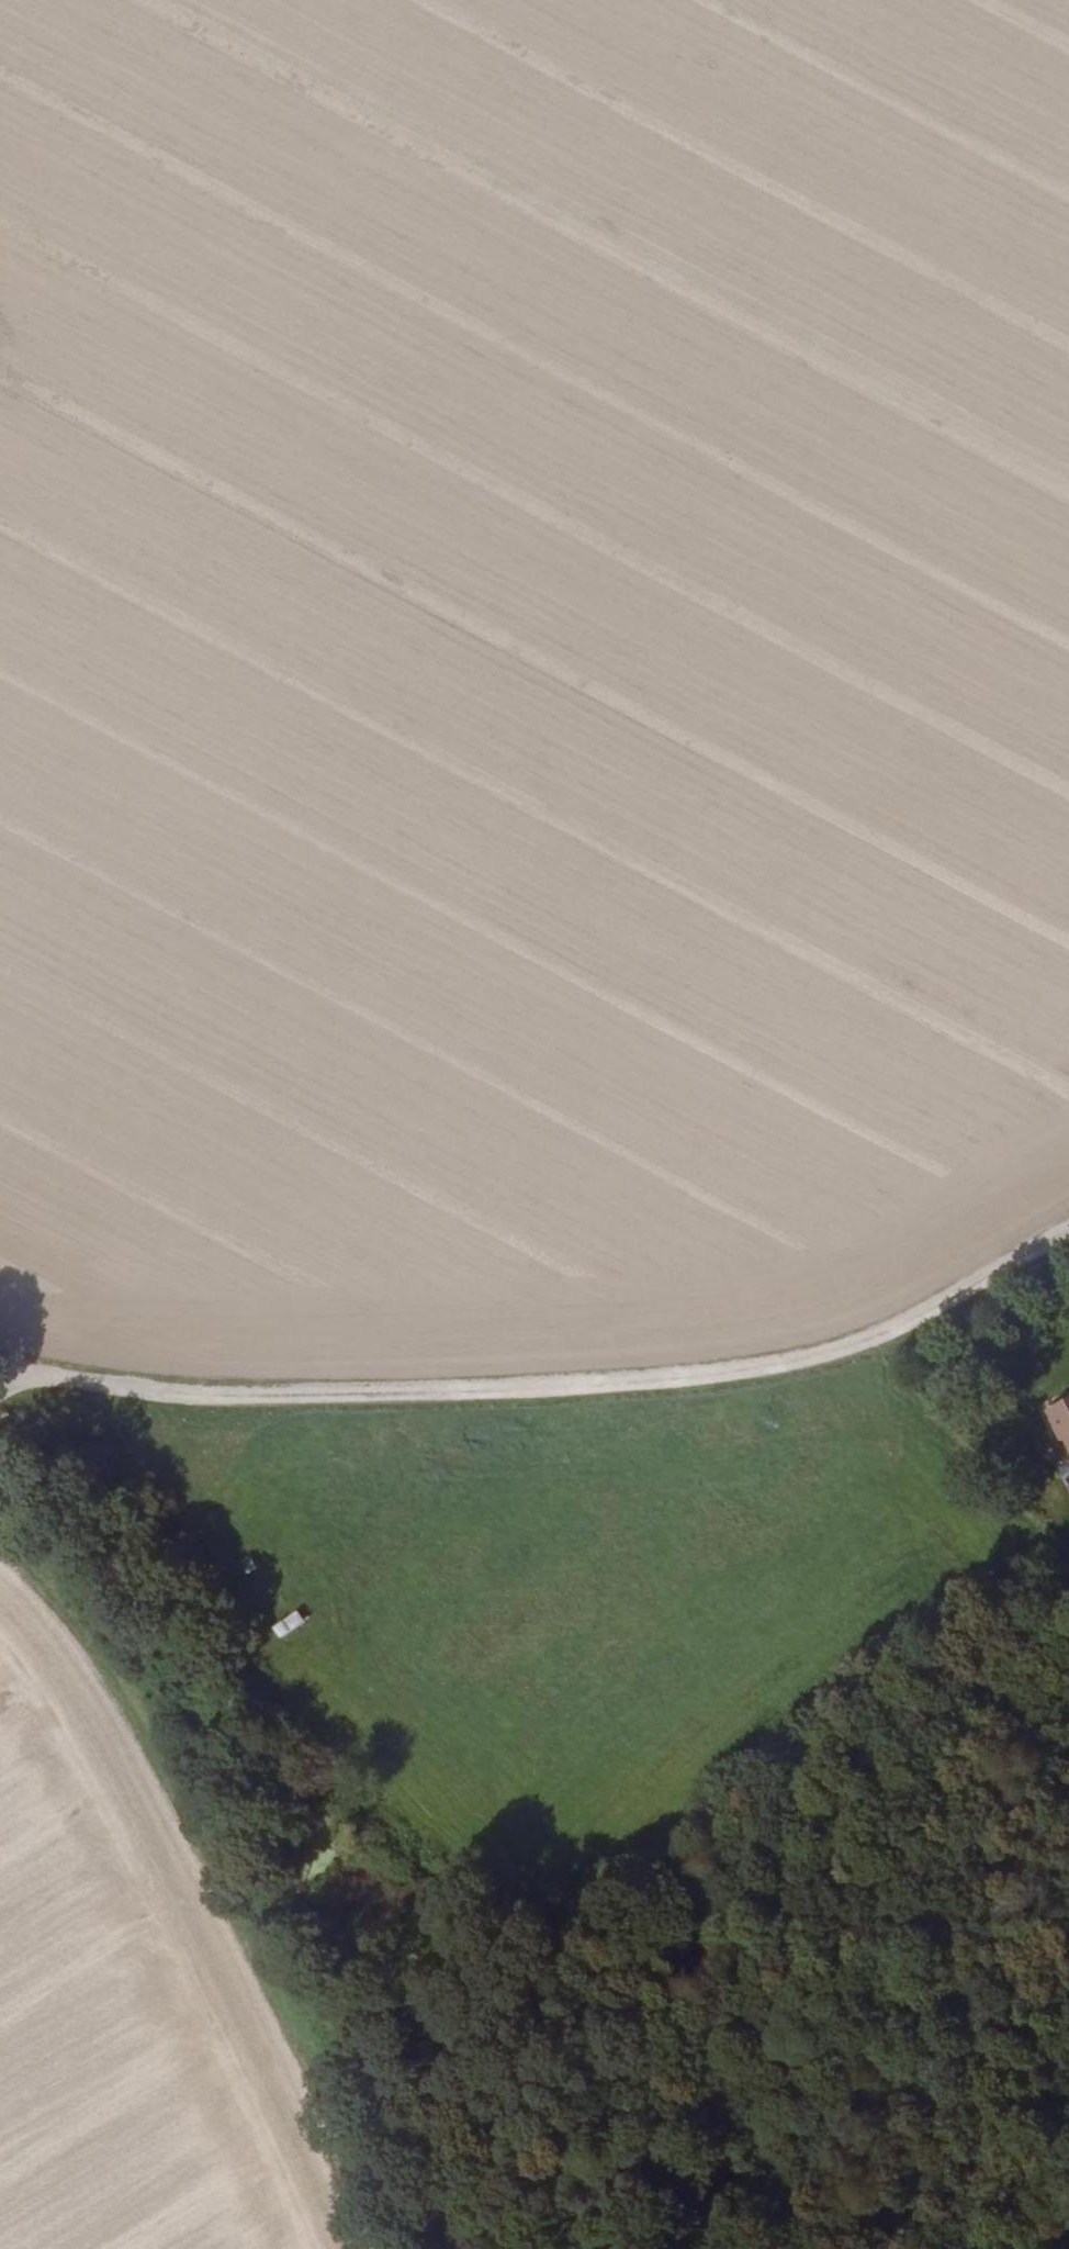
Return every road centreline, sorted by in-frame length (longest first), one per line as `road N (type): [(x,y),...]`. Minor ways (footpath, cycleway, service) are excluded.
road 1 (track): [(1068,1233),(918,1319),(781,1373),(310,1403),(66,1384),(0,1370)]

